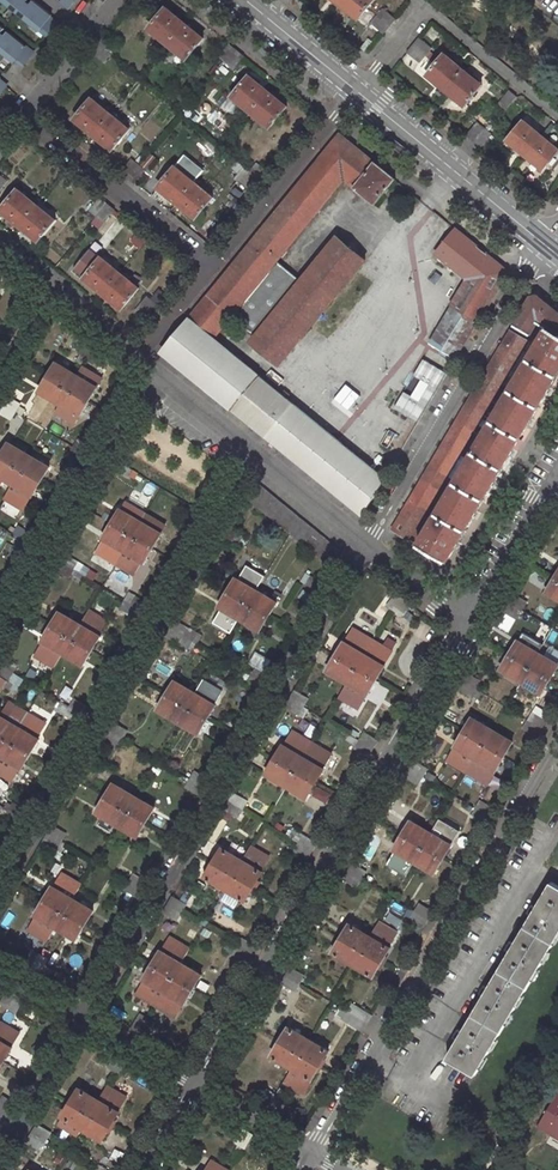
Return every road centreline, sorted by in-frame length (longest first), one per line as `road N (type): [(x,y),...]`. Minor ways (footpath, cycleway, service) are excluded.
road 1 (residential): [(365,543),(82,1014)]
road 2 (residential): [(196,1083),(468,626)]
road 3 (residential): [(0,890),(255,453)]
road 4 (residential): [(557,736),(310,1152)]
road 5 (unclassified): [(365,543),(550,249)]
road 6 (residential): [(151,369),(0,632)]
road 7 (unclassified): [(358,91),(550,249)]
road 8 (residential): [(24,114),(212,271)]
road 9 (residential): [(212,271),(358,91)]
road 10 (residential): [(468,626),(555,480)]
road 11 (unclassified): [(427,5),(557,114)]
road 12 (residential): [(0,1153),(82,1014)]
road 13 (residential): [(24,114),(116,0)]
road 14 (unclassified): [(245,0),(358,91)]
road 15 (unclassified): [(255,453),(365,543)]
road 16 (unclassified): [(151,369),(255,453)]
road 17 (residential): [(310,1152),(196,1083)]
road 18 (residential): [(196,1083),(82,1014)]
road 19 (unclassified): [(365,543),(468,626)]

